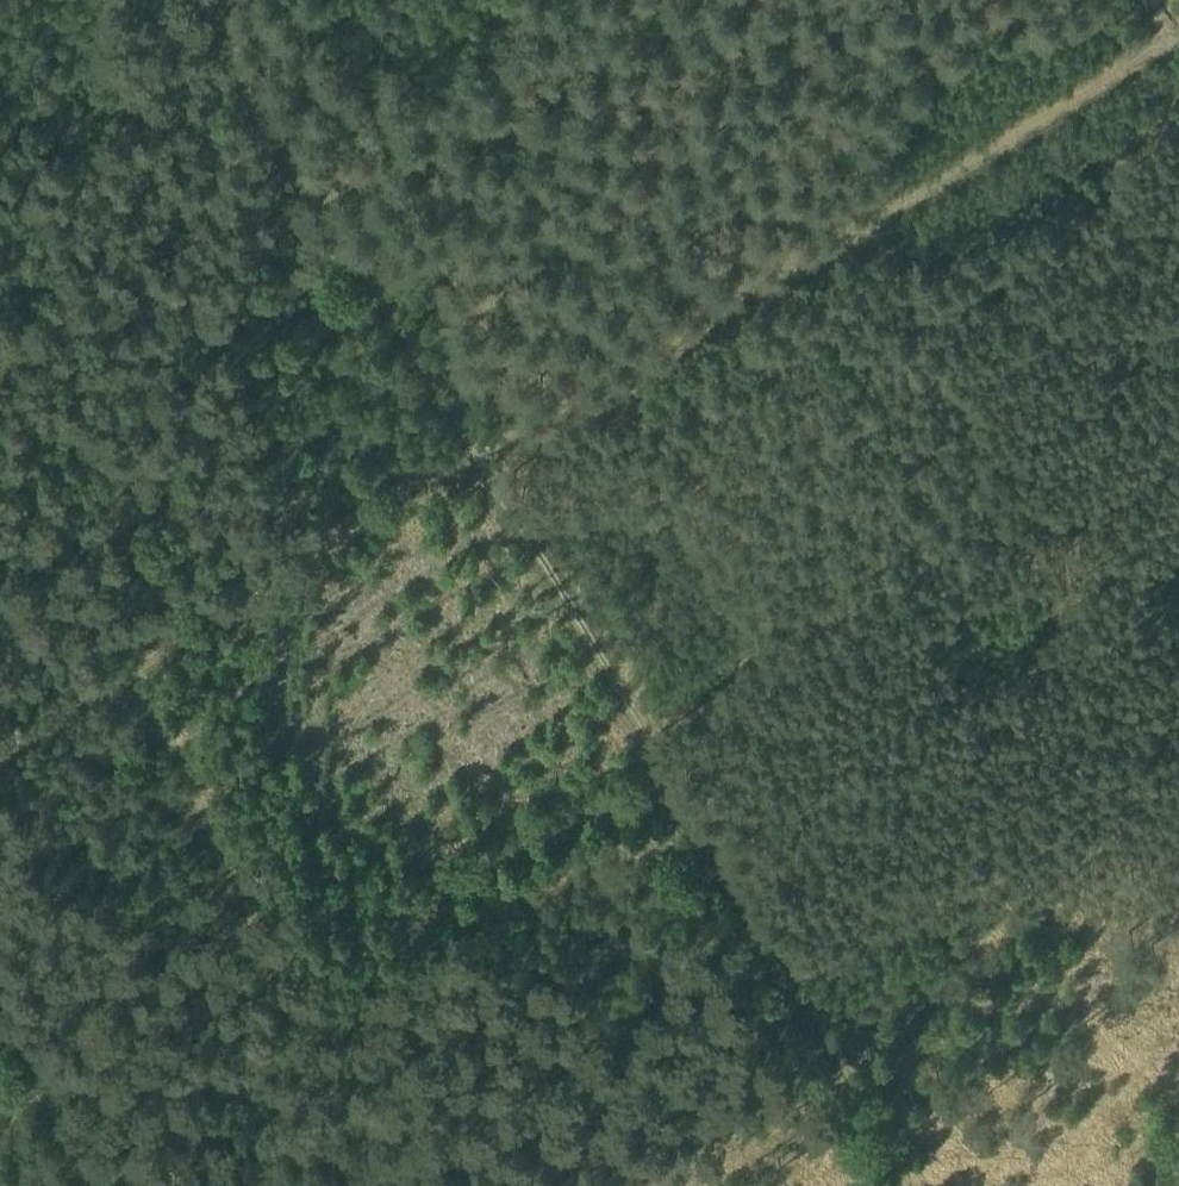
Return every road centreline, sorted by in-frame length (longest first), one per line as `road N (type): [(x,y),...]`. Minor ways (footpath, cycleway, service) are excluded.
road 1 (track): [(200,0),(473,462)]

